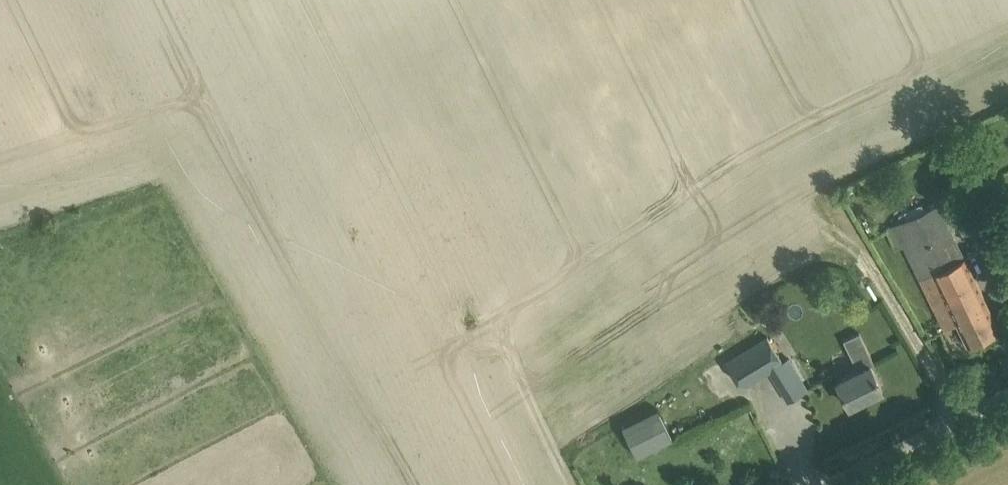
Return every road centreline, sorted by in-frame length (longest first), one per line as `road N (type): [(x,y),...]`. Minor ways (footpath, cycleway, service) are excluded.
road 1 (unclassified): [(820,484),(1007,389)]

